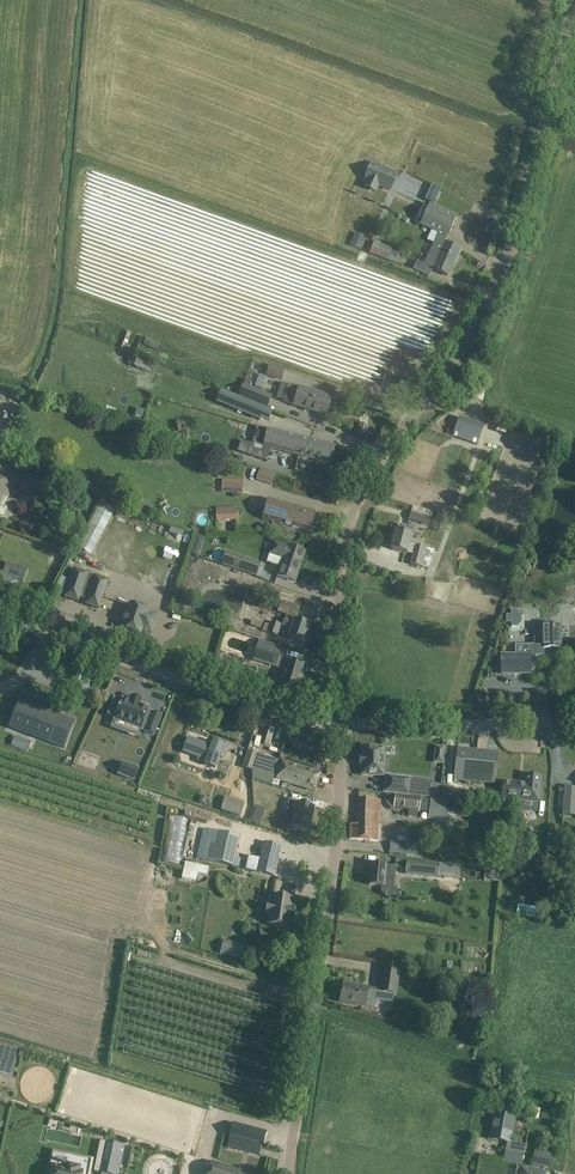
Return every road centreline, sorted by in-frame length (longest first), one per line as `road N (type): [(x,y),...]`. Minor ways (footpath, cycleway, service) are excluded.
road 1 (unclassified): [(339,725),(341,546),(376,466),(466,341),(494,288),(523,216),(574,0)]
road 2 (residential): [(289,1173),(329,911),(339,725)]
road 3 (unclassified): [(339,725),(0,610)]
road 4 (unclassified): [(339,725),(574,721)]

